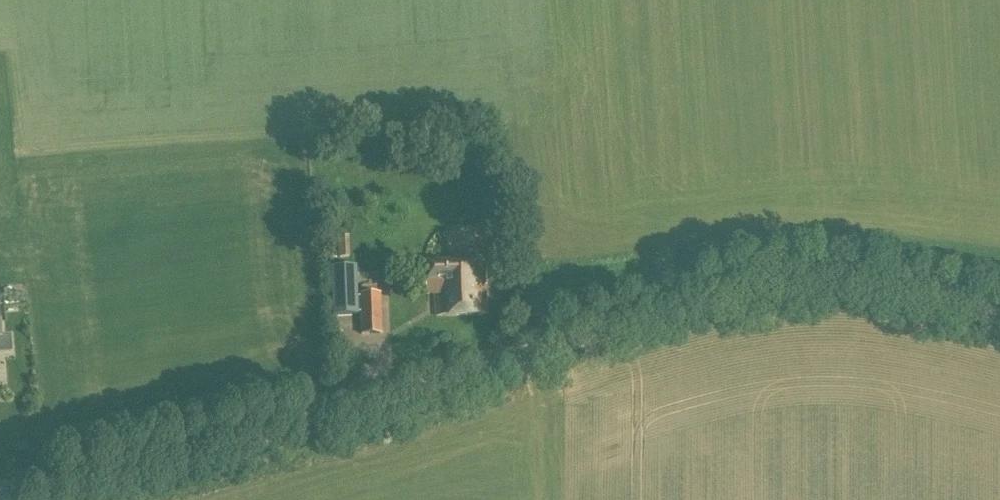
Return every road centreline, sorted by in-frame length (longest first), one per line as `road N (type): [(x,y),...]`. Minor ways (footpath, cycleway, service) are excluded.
road 1 (unclassified): [(0,492),(143,470),(267,436),(731,295),(853,289),(999,320)]

